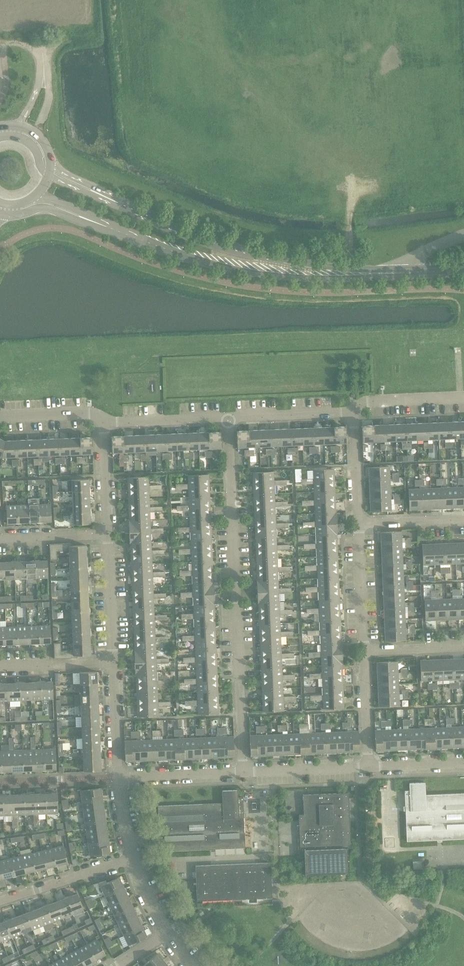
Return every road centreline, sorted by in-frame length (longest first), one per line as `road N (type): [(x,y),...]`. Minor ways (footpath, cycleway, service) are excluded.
road 1 (residential): [(241,772),(230,419)]
road 2 (tertiary): [(90,220),(235,270),(366,274)]
road 3 (tertiary): [(366,274),(235,249),(99,194)]
road 4 (residential): [(0,900),(133,858)]
road 5 (residential): [(112,662),(109,533)]
road 6 (residential): [(241,772),(368,767)]
road 7 (residential): [(364,649),(358,523)]
road 8 (residential): [(230,419),(354,413)]
road 9 (residential): [(106,424),(230,419)]
road 10 (residential): [(119,777),(241,772)]

